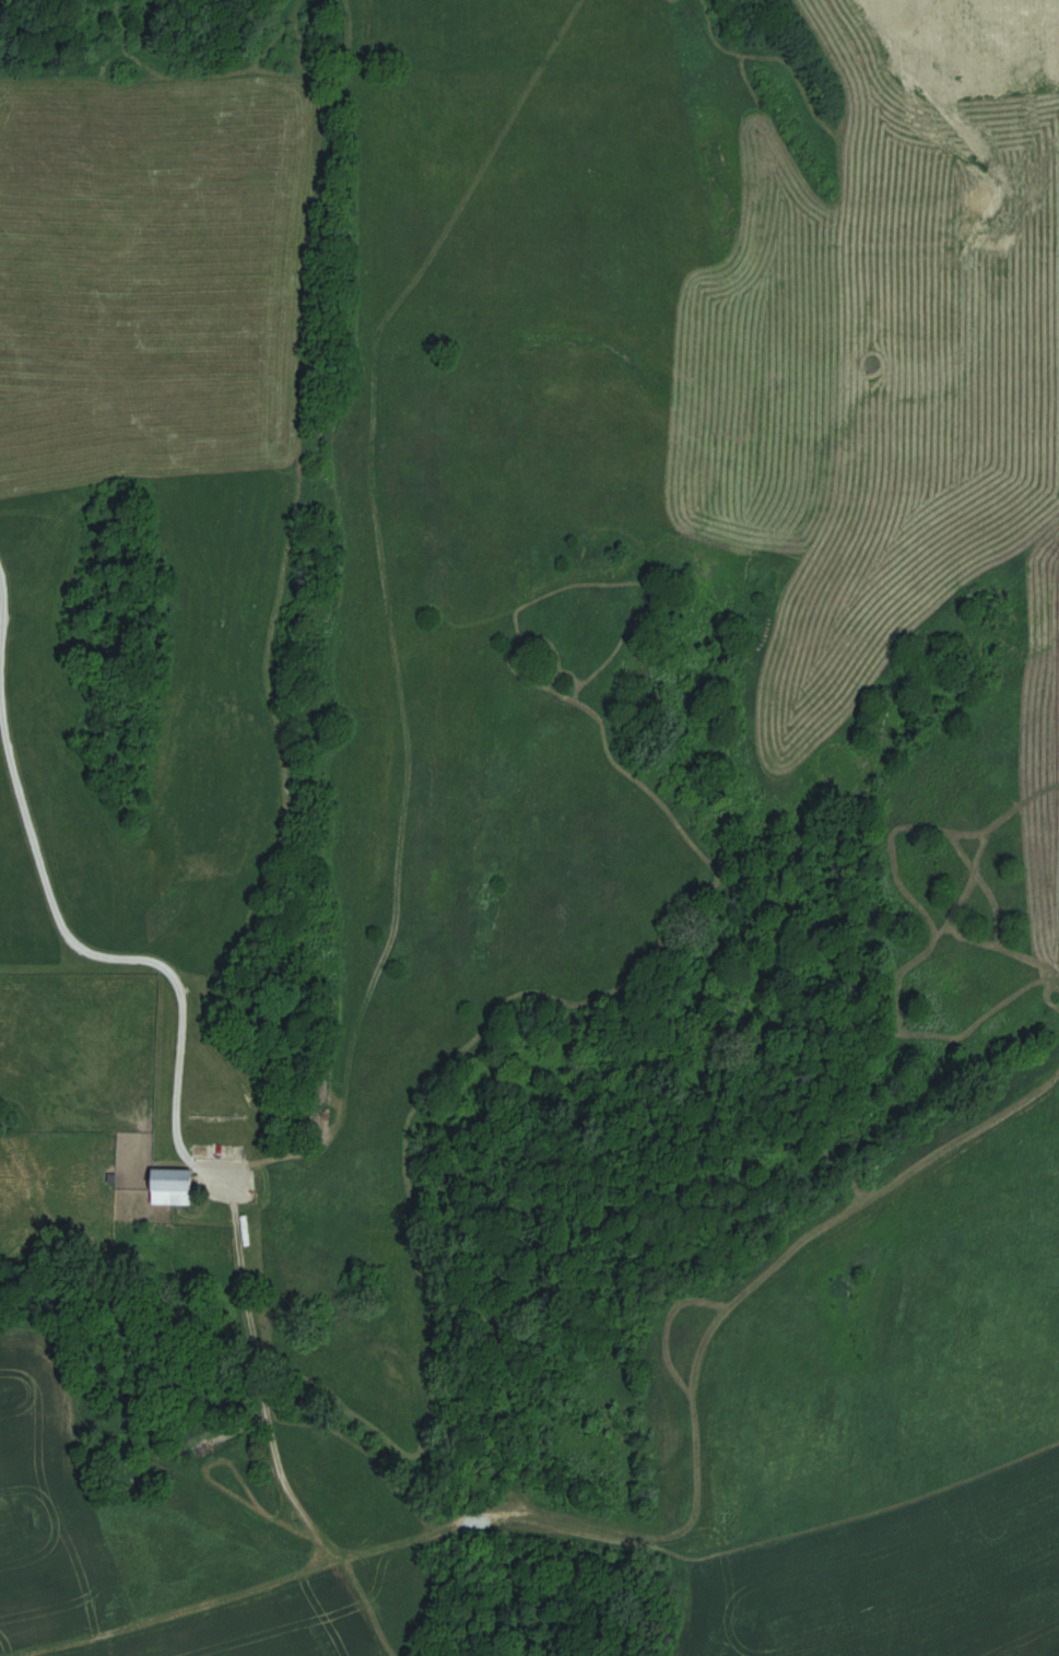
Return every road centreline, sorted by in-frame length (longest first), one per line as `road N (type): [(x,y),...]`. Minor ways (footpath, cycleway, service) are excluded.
road 1 (residential): [(394,1655),(297,1513),(268,1453),(228,1184),(169,1136),(175,984),(166,962),(104,953),(74,939),(32,852),(8,767),(0,608)]

